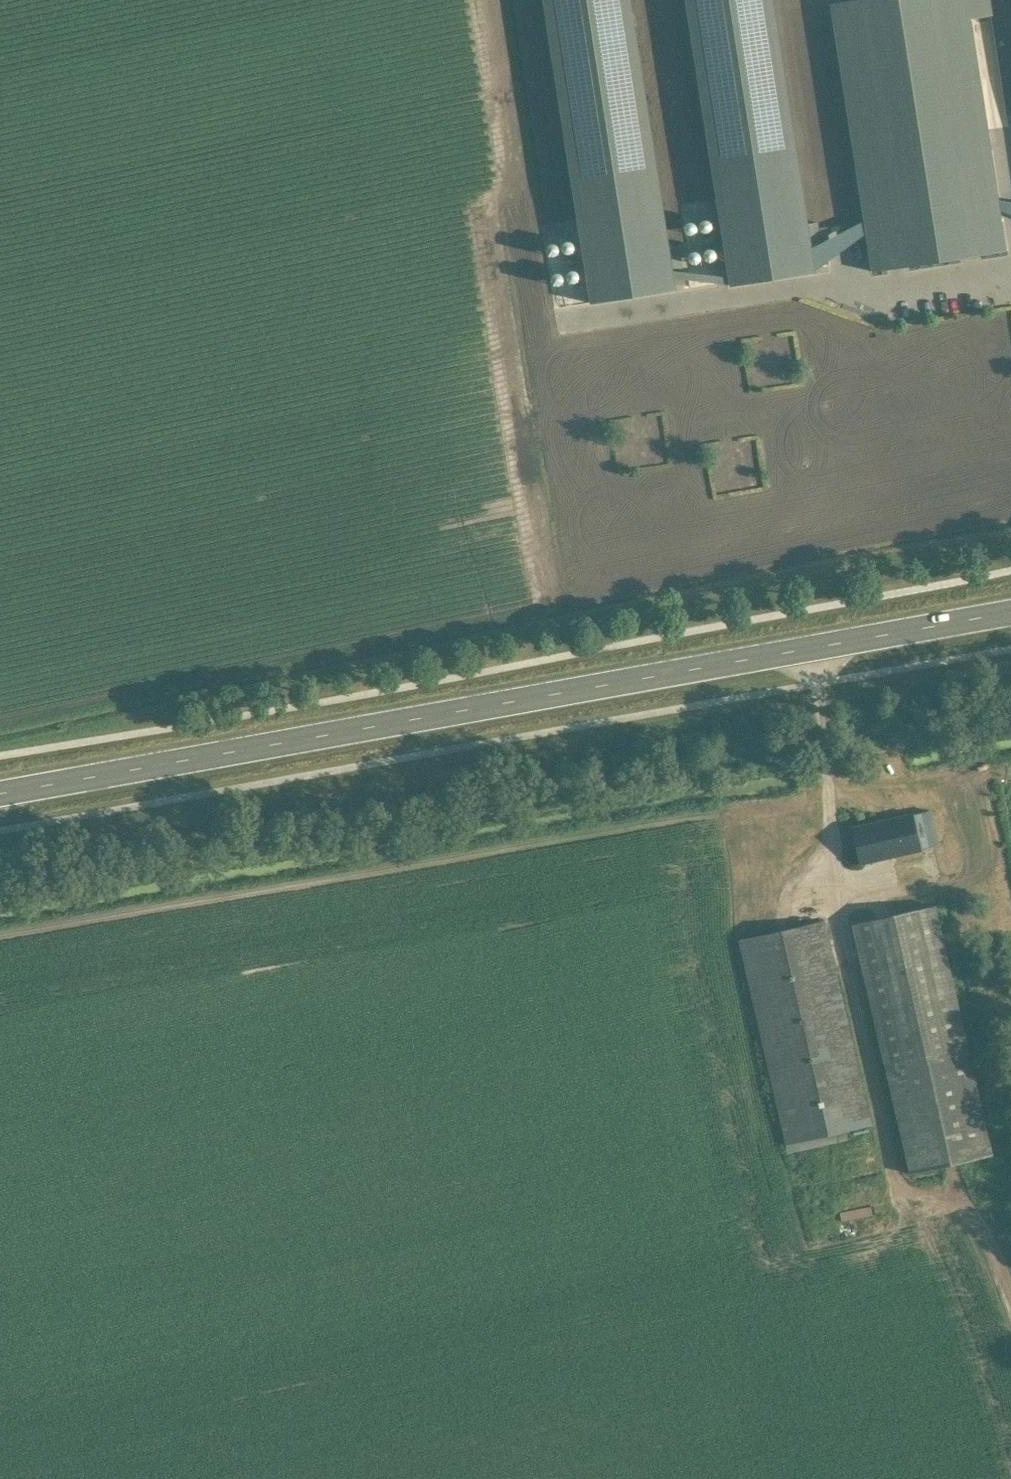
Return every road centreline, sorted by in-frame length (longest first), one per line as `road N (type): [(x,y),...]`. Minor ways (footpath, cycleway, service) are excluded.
road 1 (primary): [(0,793),(1010,613)]

